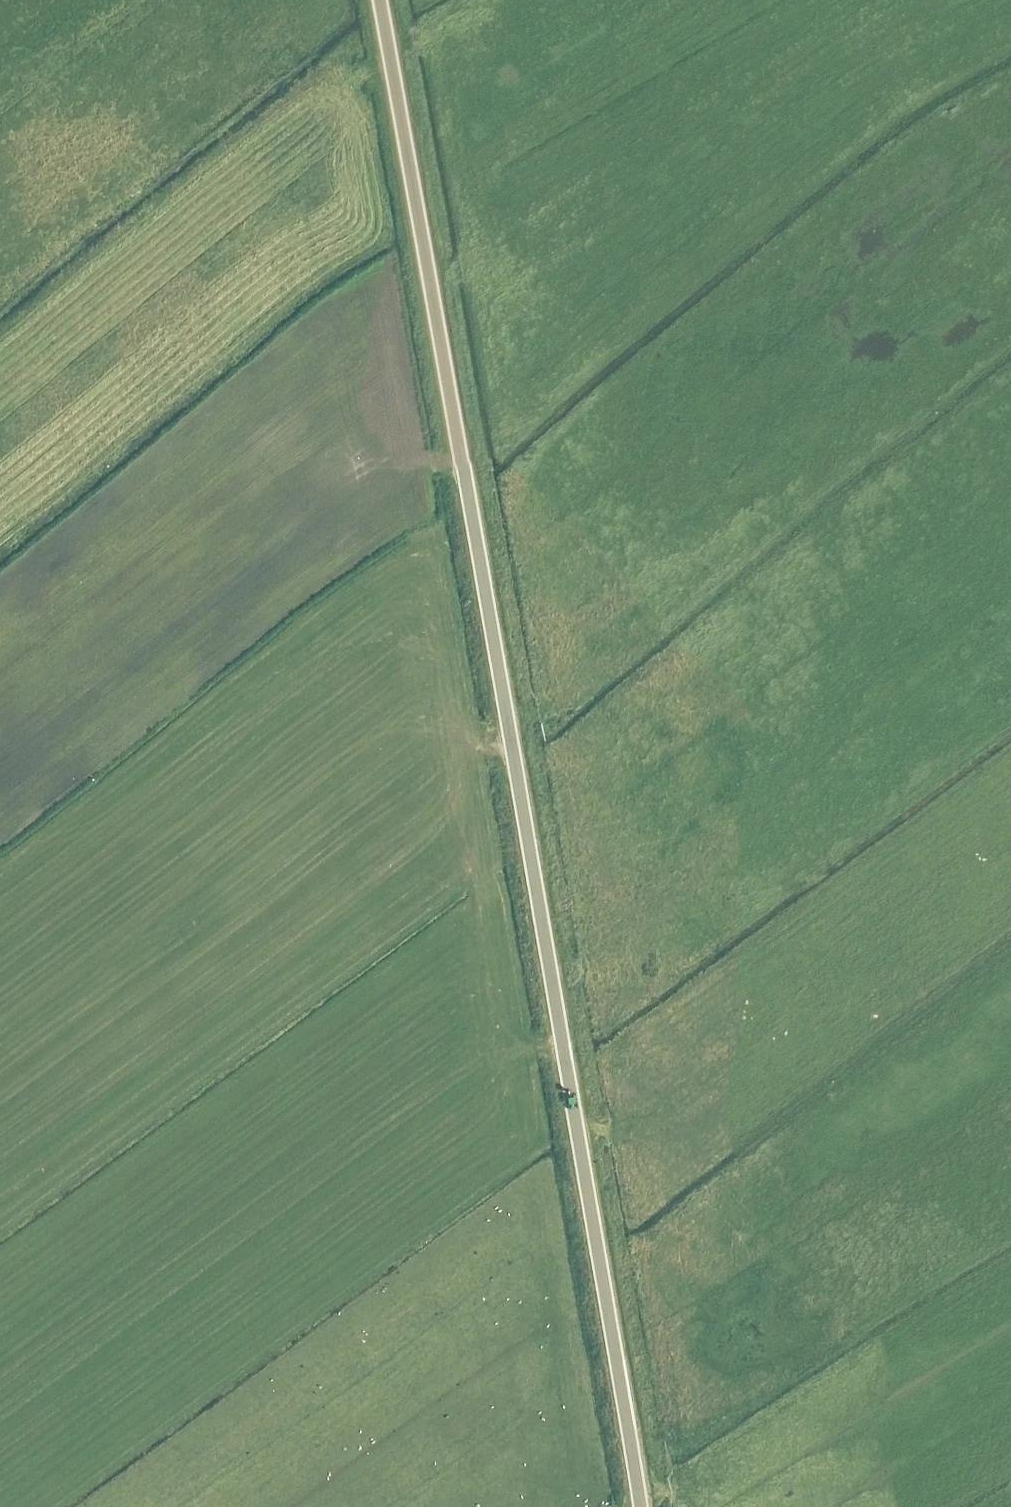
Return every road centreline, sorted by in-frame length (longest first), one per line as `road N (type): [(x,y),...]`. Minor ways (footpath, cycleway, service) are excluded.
road 1 (tertiary): [(645,1506),(380,0)]

